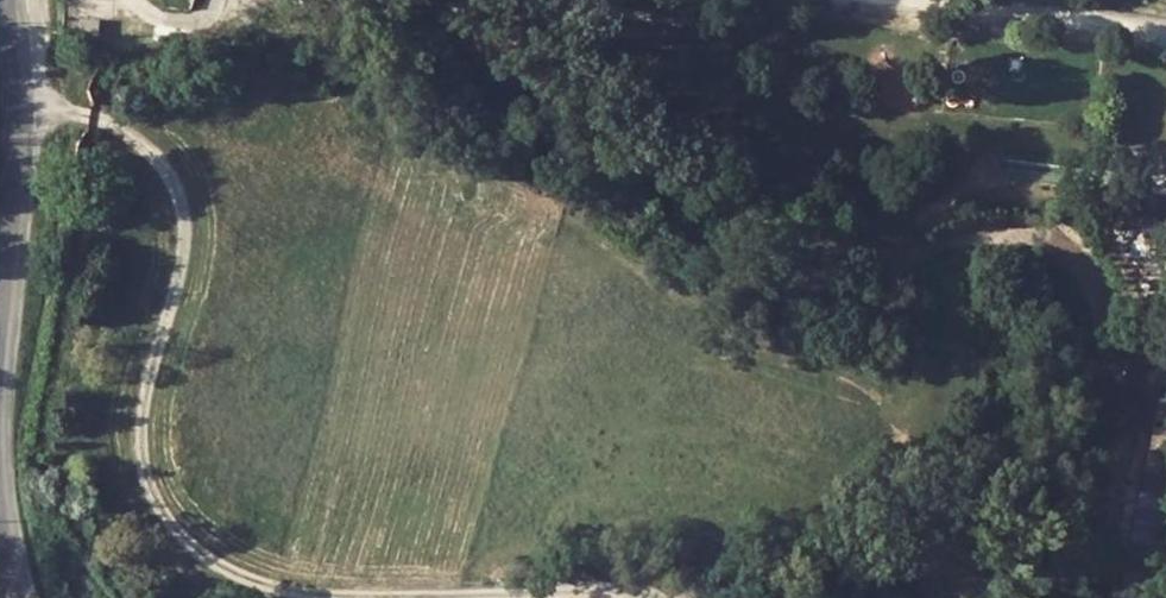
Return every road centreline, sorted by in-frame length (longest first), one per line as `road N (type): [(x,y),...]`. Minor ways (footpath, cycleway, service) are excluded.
road 1 (tertiary): [(0,377),(17,262),(25,102),(14,0)]
road 2 (tertiary): [(25,597),(4,527),(0,455)]

